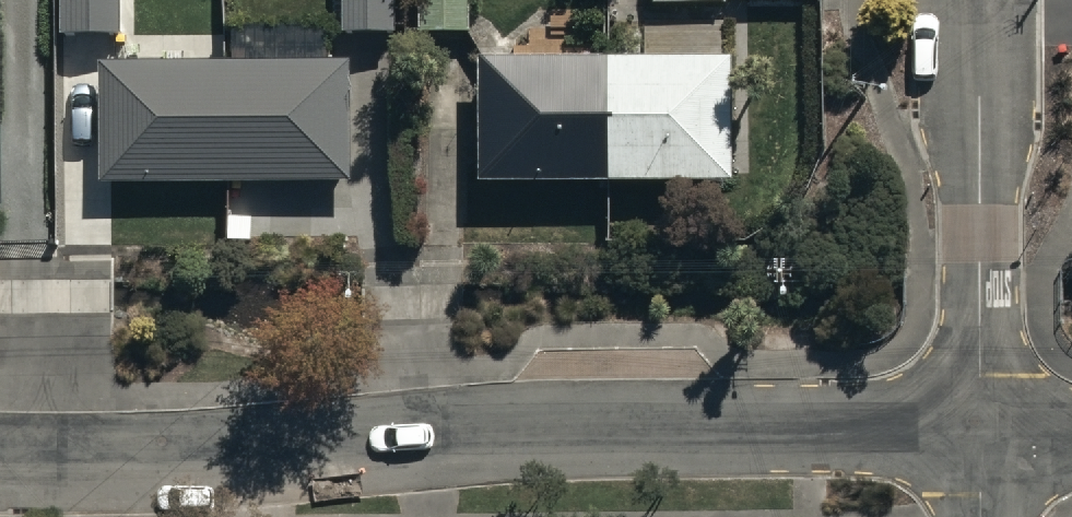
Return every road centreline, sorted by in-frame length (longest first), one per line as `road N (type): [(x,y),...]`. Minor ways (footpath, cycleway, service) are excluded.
road 1 (residential): [(0,470),(675,435),(987,441)]
road 2 (residential): [(981,0),(987,441)]

